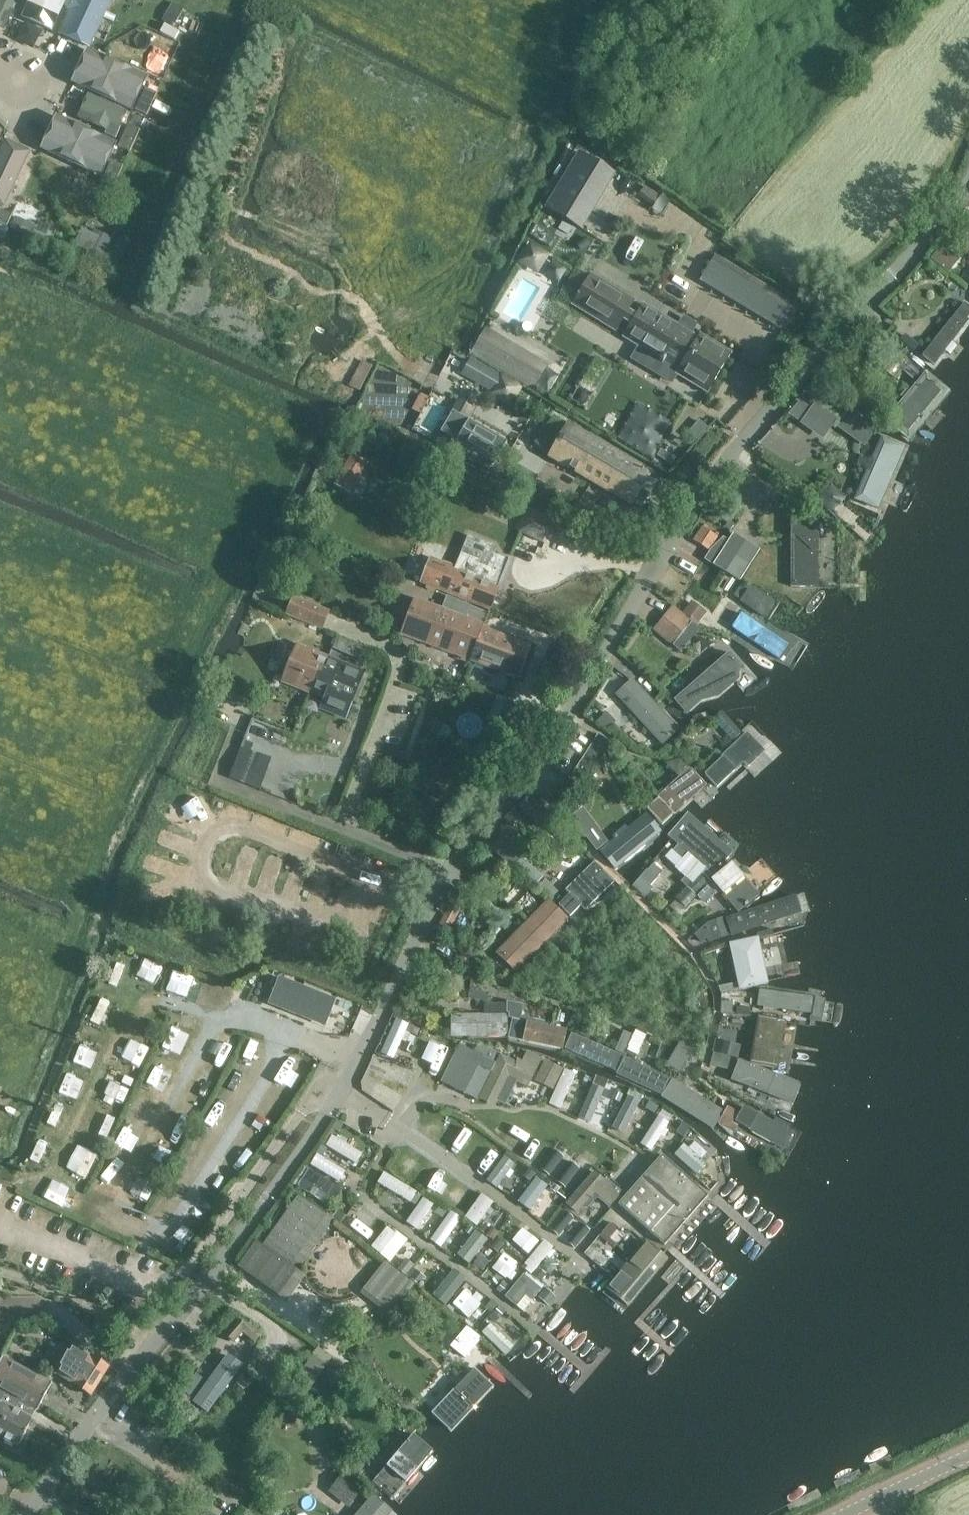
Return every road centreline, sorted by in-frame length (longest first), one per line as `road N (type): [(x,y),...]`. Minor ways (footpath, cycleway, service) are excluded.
road 1 (residential): [(23,1514),(313,1132),(472,842),(568,717),(674,533),(774,397),(968,184)]
road 2 (tertiary): [(842,1514),(968,1452)]

